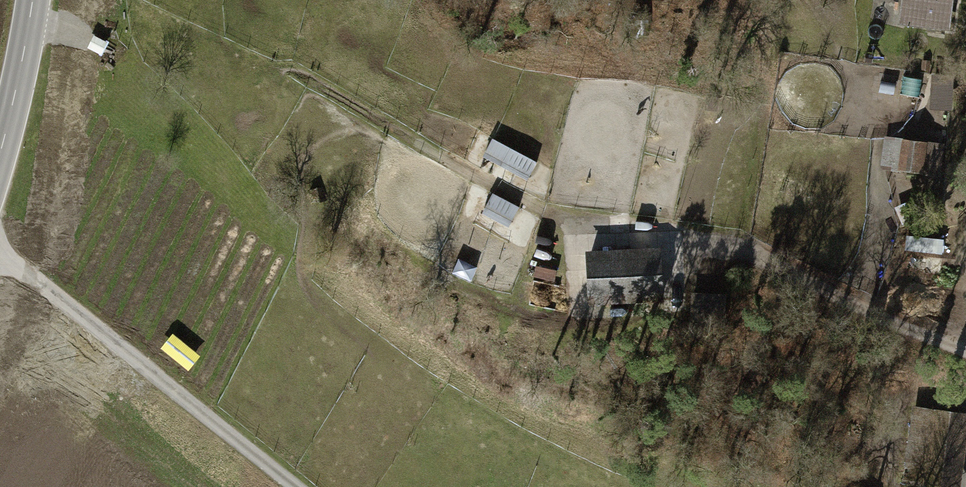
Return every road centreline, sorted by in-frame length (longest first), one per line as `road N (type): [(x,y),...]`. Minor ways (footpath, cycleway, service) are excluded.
road 1 (track): [(291,486),(0,261)]
road 2 (primary): [(0,162),(33,0)]

